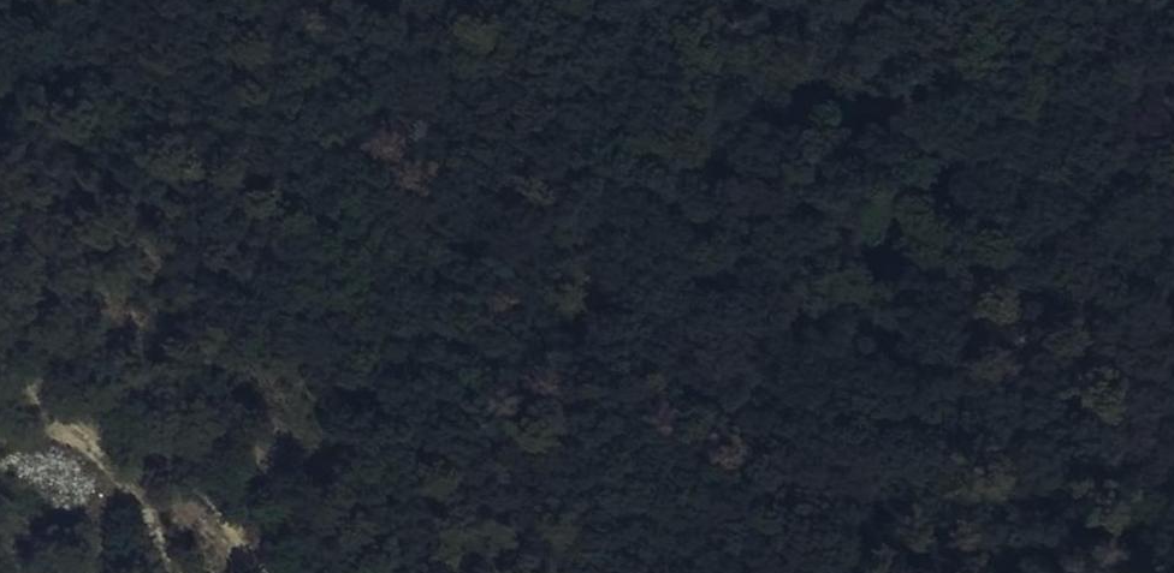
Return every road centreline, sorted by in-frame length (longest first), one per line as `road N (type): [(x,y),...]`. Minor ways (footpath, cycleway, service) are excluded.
road 1 (track): [(175,572),(138,503),(0,377)]

